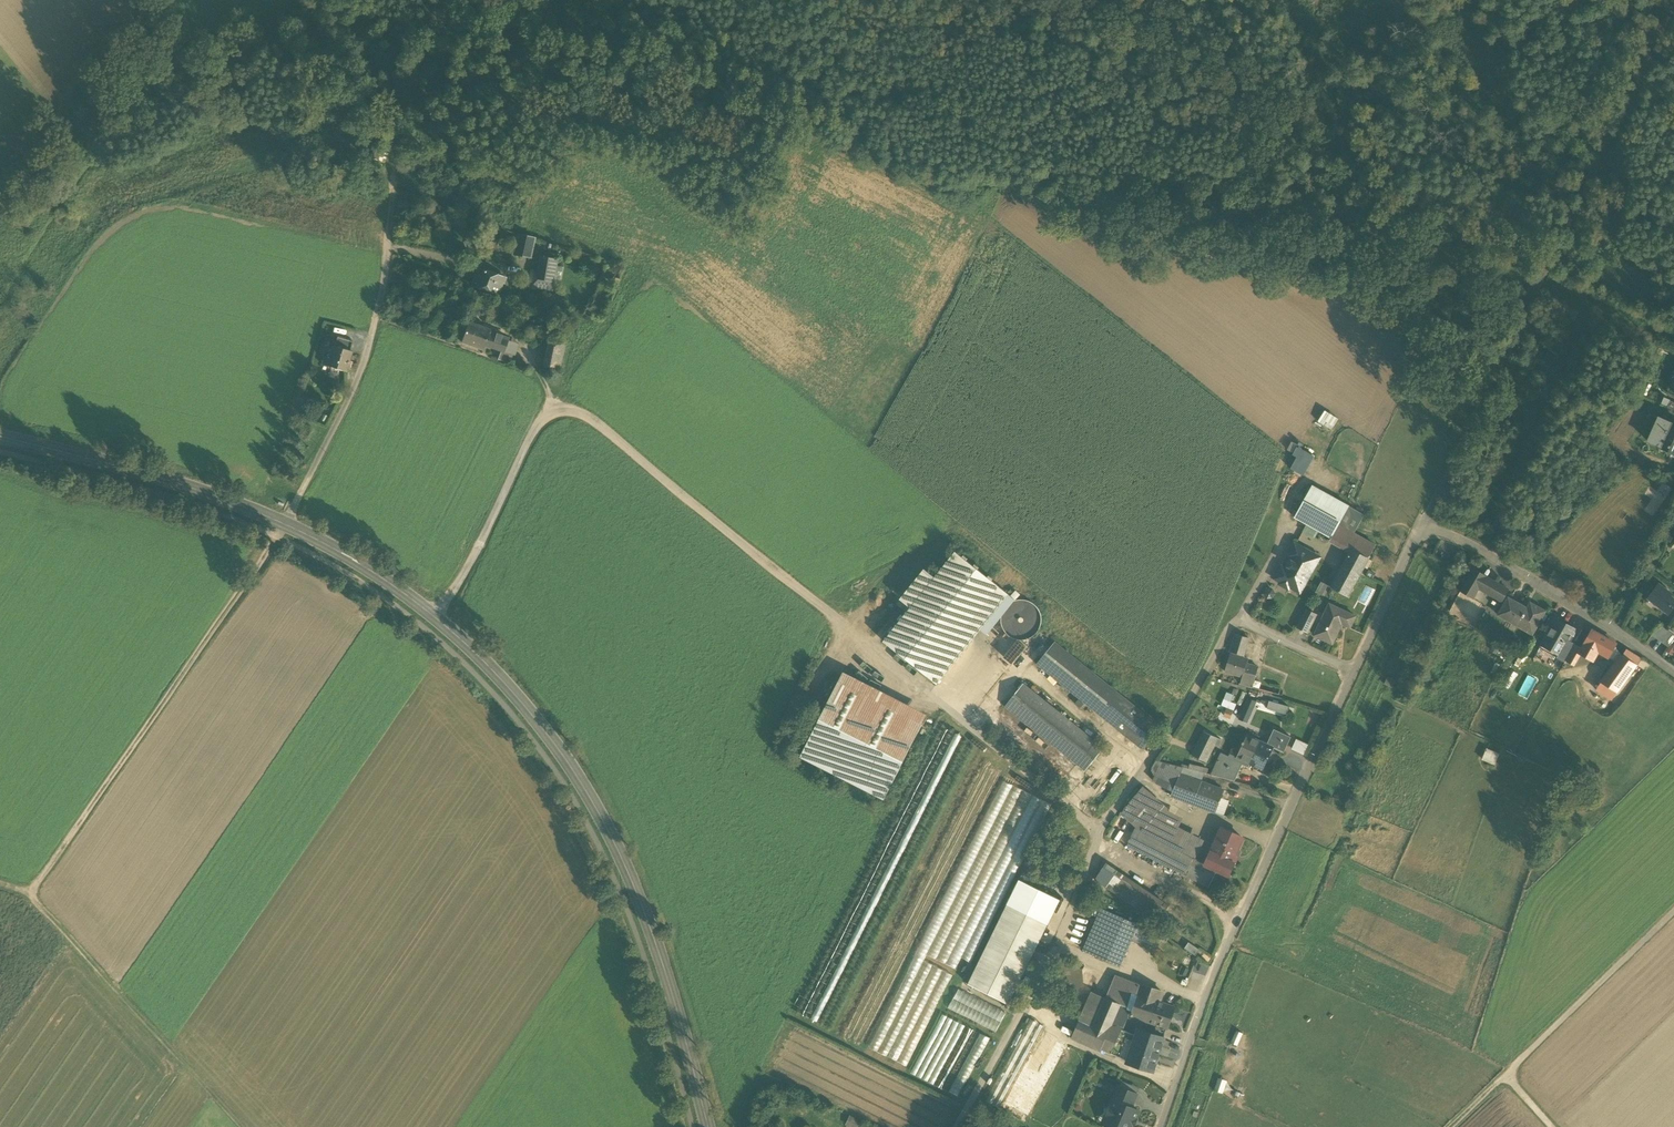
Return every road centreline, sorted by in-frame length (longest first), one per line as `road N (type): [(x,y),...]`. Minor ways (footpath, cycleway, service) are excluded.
road 1 (track): [(570,0),(894,163),(1012,180),(1333,196)]
road 2 (residential): [(1357,670),(1239,618),(1102,832),(1047,971),(958,1126)]
road 3 (track): [(1102,832),(553,396)]
road 4 (secondary): [(708,1126),(655,941),(600,815),(515,694),(435,616)]
road 5 (track): [(1423,525),(1656,38)]
road 6 (residential): [(1357,670),(1225,951),(1163,1126)]
road 7 (track): [(0,886),(29,896),(285,526)]
road 8 (residential): [(1673,673),(1577,607),(1423,525),(1357,670)]
road 9 (residential): [(285,526),(354,386),(375,317),(396,135)]
road 10 (track): [(1333,196),(1328,180),(1110,71),(997,0)]
road 11 (track): [(1333,196),(1367,201),(1673,345)]
road 12 (track): [(29,896),(241,1126)]
road 13 (secondary): [(285,526),(194,489),(0,436)]
road 14 (track): [(1673,920),(1458,1126)]
road 15 (unclassified): [(435,616),(553,396),(554,379)]
road 16 (secondary): [(435,616),(285,526)]
road 17 (track): [(483,0),(396,135)]

